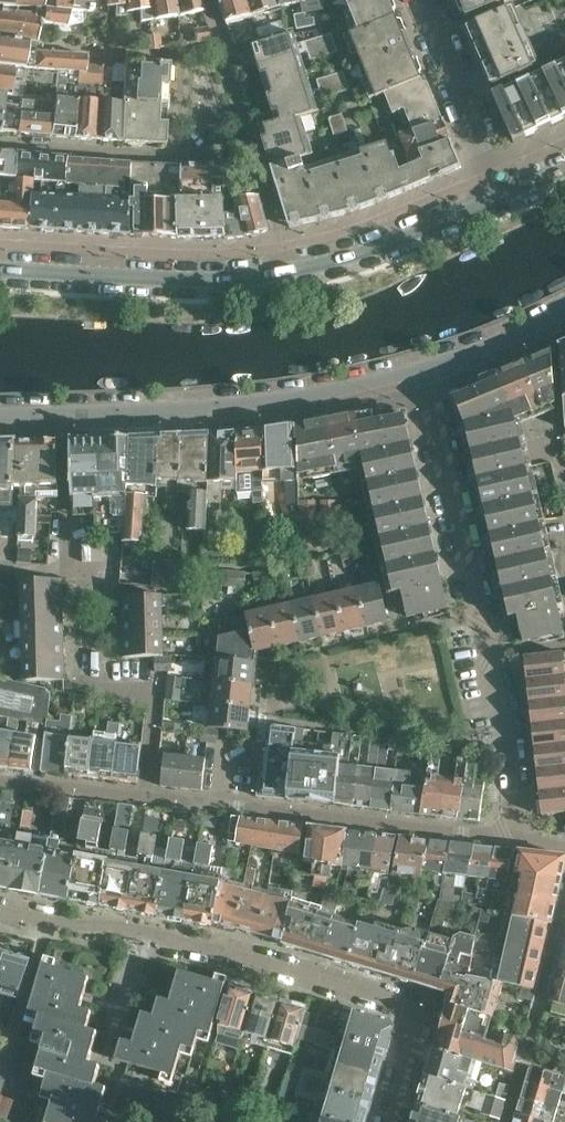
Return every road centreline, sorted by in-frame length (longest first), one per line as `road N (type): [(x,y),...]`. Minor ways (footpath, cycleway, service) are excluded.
road 1 (residential): [(0,913),(219,955),(420,1015),(389,1121)]
road 2 (residential): [(0,779),(518,834)]
road 3 (residential): [(518,834),(432,364)]
road 4 (tertiary): [(0,413),(274,398),(432,364)]
road 5 (tertiary): [(286,276),(207,282),(0,270)]
road 6 (tertiary): [(506,194),(395,242),(286,276)]
road 7 (residential): [(507,1121),(564,898)]
road 8 (residential): [(506,194),(424,0)]
road 9 (tertiary): [(432,364),(564,310)]
road 10 (residential): [(286,276),(255,150)]

